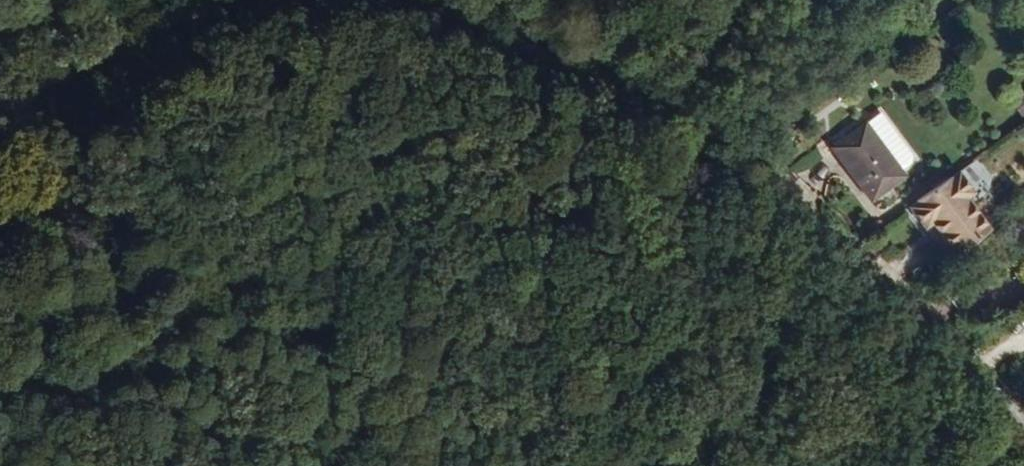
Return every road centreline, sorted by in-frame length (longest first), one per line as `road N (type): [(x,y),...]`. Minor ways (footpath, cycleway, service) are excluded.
road 1 (unclassified): [(899,297),(785,189),(659,104),(399,0)]
road 2 (unclassified): [(196,0),(0,101)]
road 3 (residential): [(1023,436),(899,297)]

